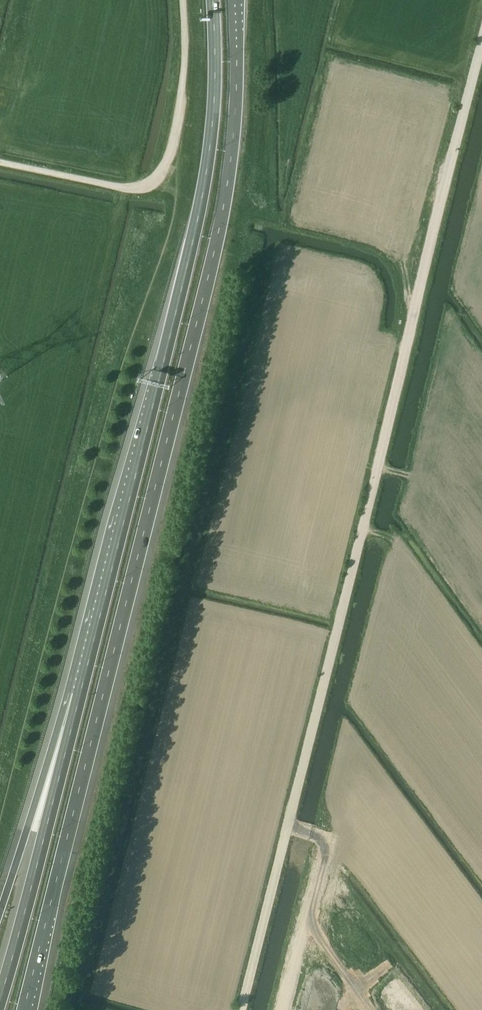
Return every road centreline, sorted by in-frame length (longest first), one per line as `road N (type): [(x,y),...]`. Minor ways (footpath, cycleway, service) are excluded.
road 1 (motorway): [(24,1009),(217,238),(233,124),(234,0)]
road 2 (unclassified): [(241,1009),(481,40)]
road 3 (motorway): [(212,0),(214,88),(198,221),(80,689)]
road 4 (motorway): [(80,689),(0,999)]
road 5 (motorway): [(80,689),(67,699),(0,912)]

